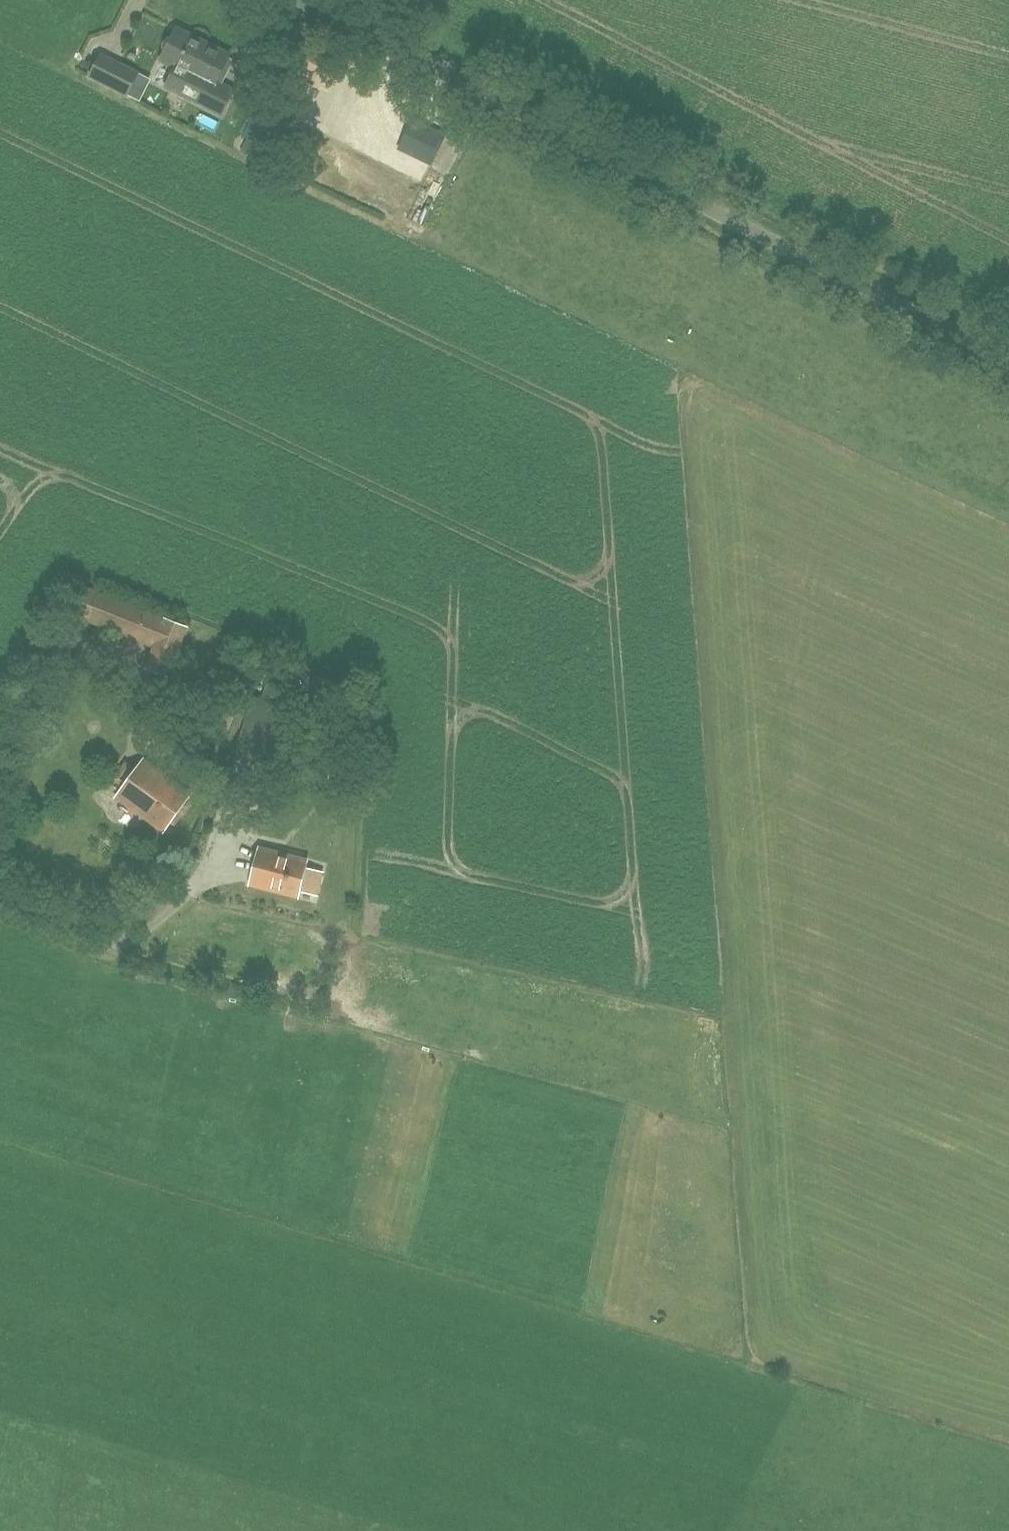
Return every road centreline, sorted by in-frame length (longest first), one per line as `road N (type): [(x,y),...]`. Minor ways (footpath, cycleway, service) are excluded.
road 1 (unclassified): [(1008,368),(286,0)]

